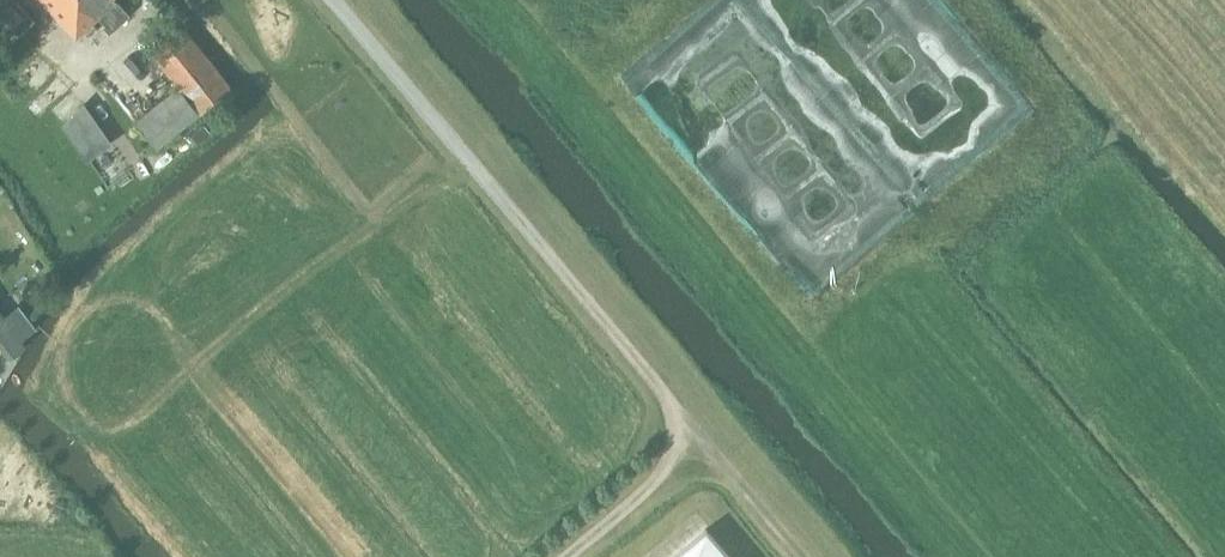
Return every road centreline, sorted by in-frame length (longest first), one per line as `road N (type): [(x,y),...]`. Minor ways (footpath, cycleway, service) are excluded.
road 1 (track): [(798,556),(334,0)]
road 2 (track): [(694,435),(560,556)]

